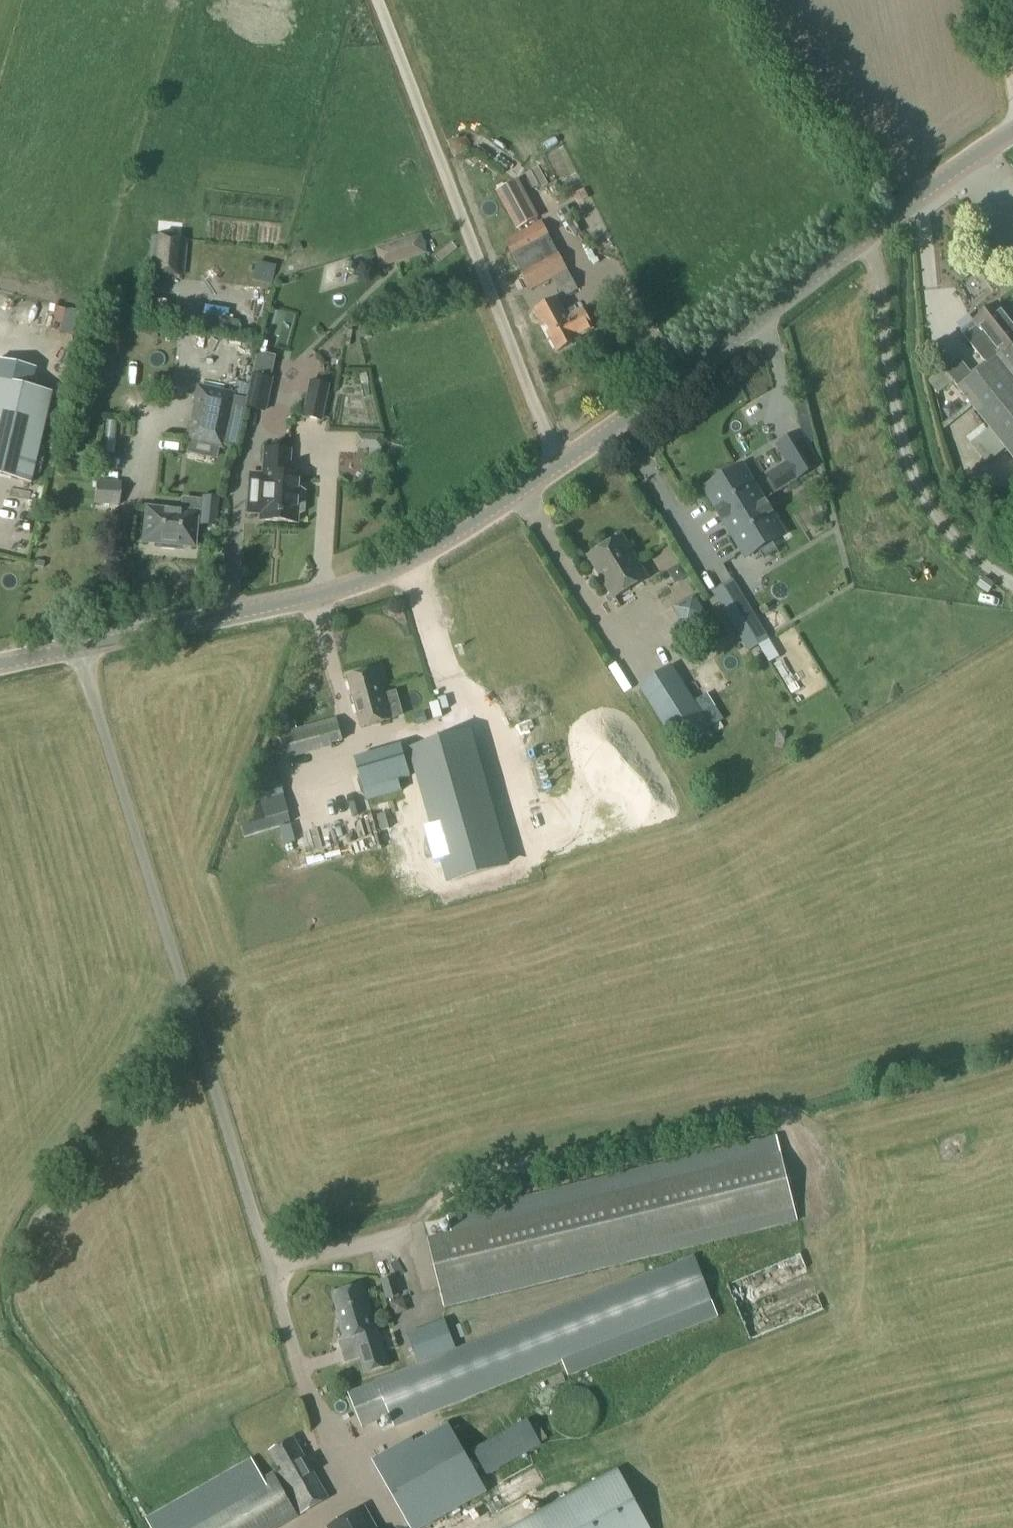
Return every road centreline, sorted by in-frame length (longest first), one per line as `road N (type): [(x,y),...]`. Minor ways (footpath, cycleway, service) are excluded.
road 1 (tertiary): [(0,666),(406,571),(535,488),(1012,133)]

